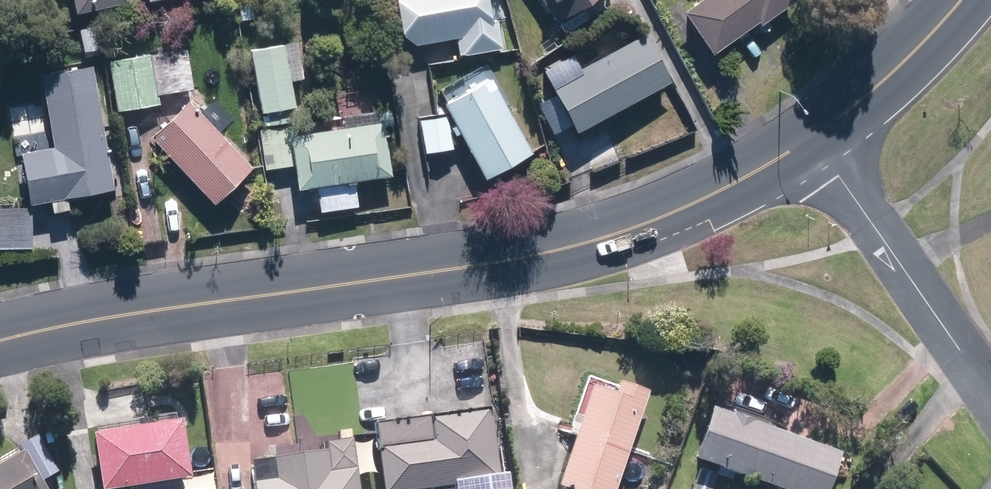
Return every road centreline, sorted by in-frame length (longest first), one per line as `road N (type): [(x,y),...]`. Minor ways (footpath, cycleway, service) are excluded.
road 1 (secondary): [(813,139),(749,179),(540,260),(0,339)]
road 2 (residential): [(813,139),(990,392)]
road 3 (secondary): [(958,0),(896,71),(813,139)]

